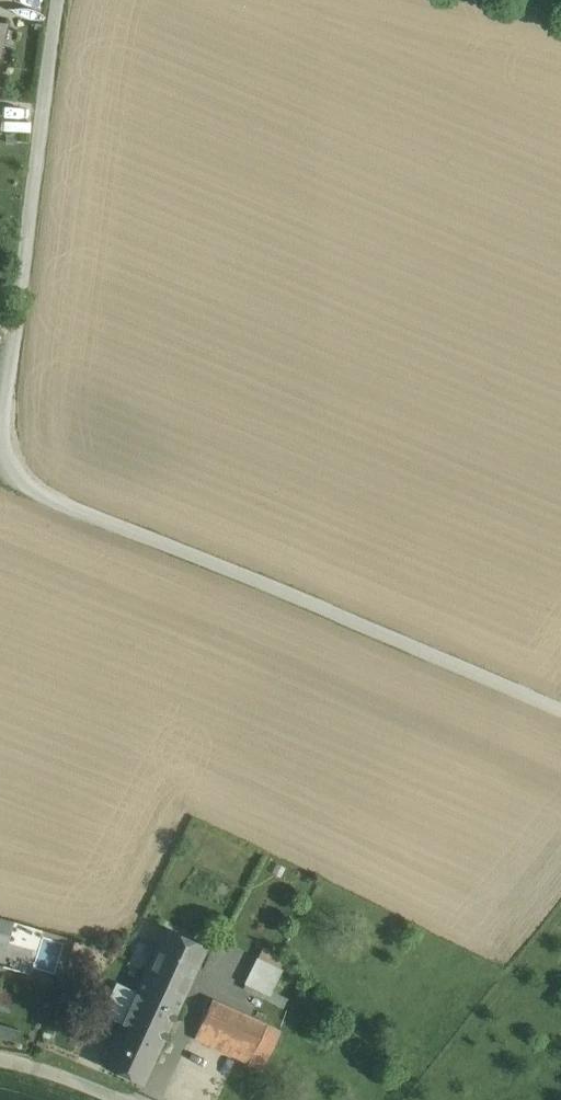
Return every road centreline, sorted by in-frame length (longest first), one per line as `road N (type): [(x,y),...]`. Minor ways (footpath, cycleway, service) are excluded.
road 1 (unclassified): [(0,1058),(112,1099)]

